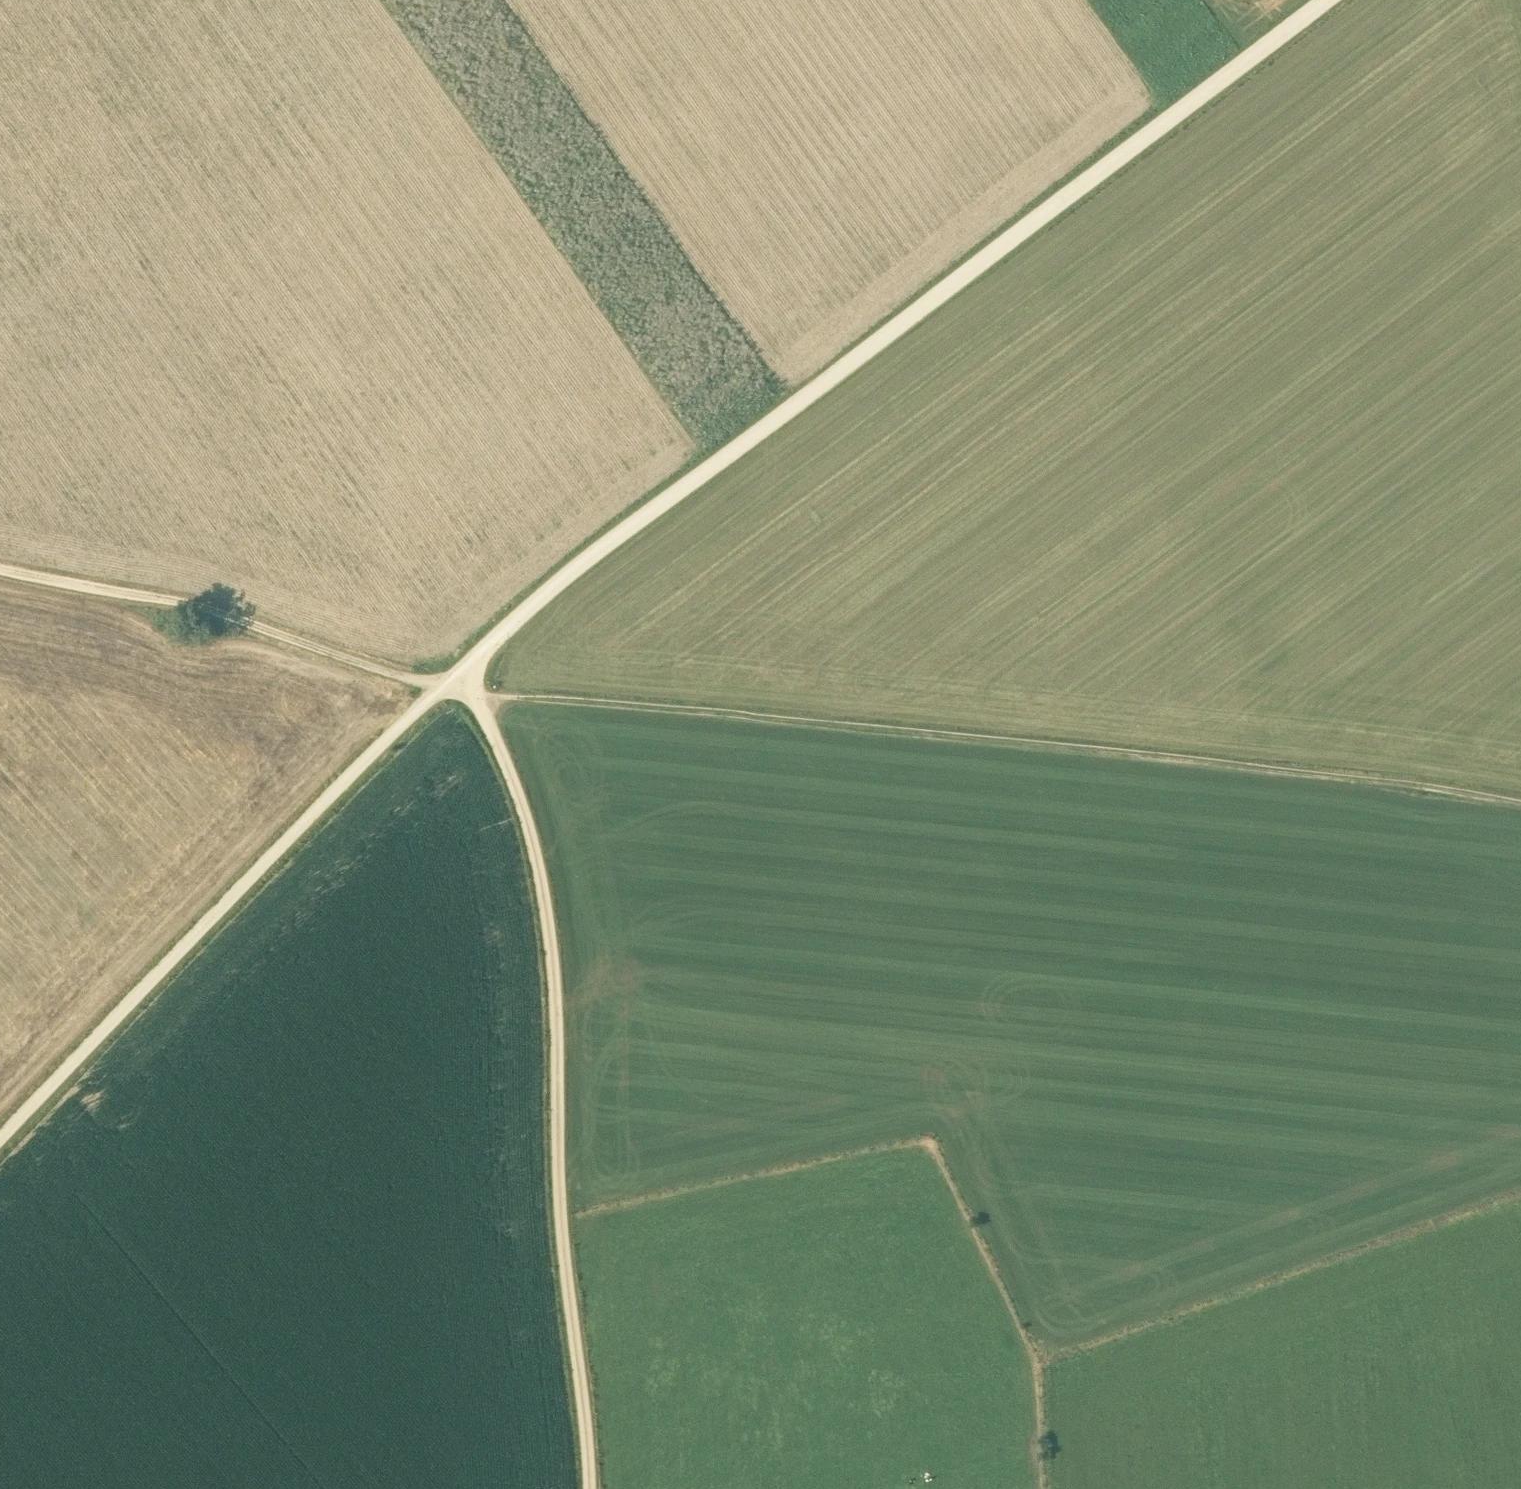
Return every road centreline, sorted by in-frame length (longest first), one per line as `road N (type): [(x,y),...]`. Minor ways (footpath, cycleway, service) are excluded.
road 1 (track): [(1338,0),(571,578),(360,772),(0,1157)]
road 2 (track): [(442,687),(1221,765),(1520,804)]
road 3 (track): [(589,1488),(564,1255),(551,943),(532,836),(477,693)]
road 4 (track): [(0,574),(442,687)]

